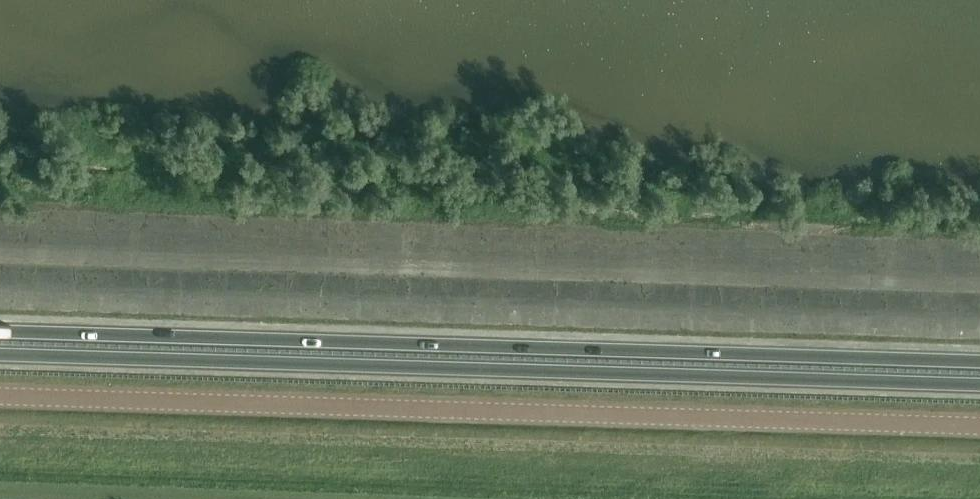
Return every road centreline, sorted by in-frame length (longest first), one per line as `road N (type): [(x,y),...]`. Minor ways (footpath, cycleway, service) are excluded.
road 1 (trunk): [(979,367),(0,336)]
road 2 (tertiary): [(979,426),(0,396)]
road 3 (trunk): [(0,355),(979,385)]

